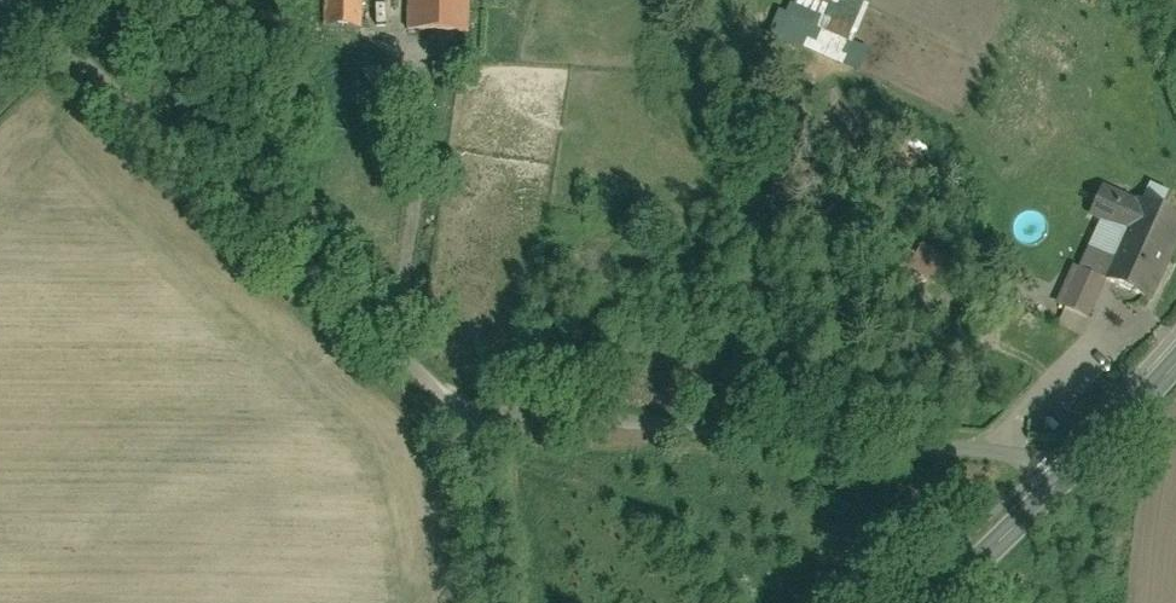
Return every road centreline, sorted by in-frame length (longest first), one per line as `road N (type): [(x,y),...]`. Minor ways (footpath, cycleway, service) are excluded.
road 1 (residential): [(1067,468),(451,398)]
road 2 (residential): [(451,398),(106,74),(2,0)]
road 3 (residential): [(492,602),(451,398)]
road 4 (tertiary): [(930,602),(1067,468)]
road 5 (tertiary): [(1067,468),(1175,353)]

